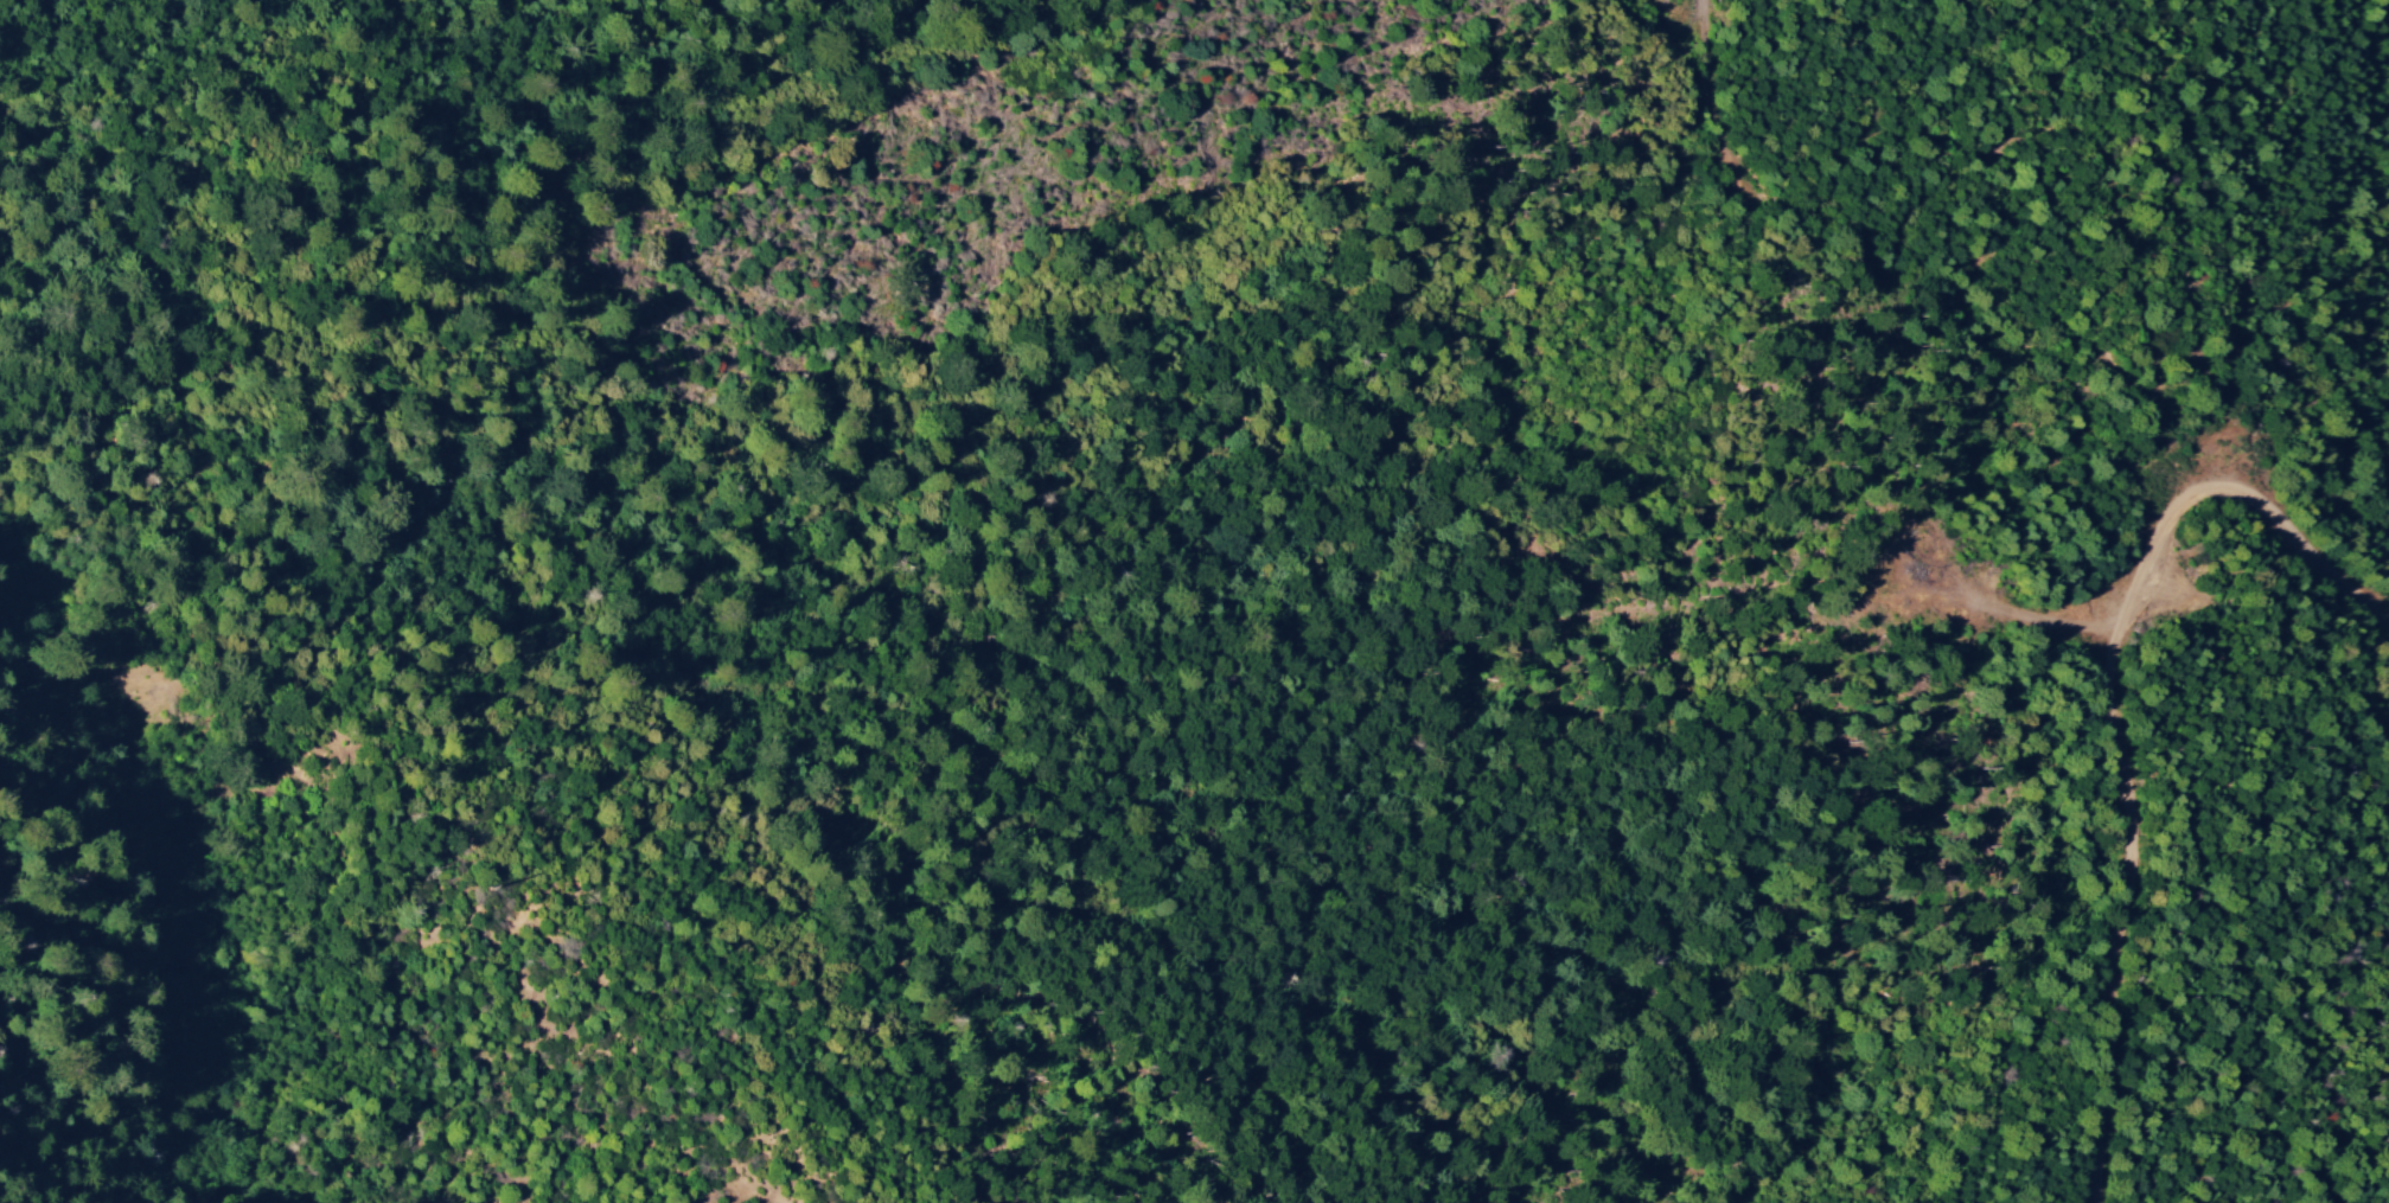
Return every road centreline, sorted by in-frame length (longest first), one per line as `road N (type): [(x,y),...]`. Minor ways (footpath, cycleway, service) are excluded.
road 1 (residential): [(2102,1202),(2114,966),(2135,874),(2135,831),(2112,723),(2112,670),(2125,610),(2161,530),(2204,492),(2231,493),(2254,501),(2388,613)]

